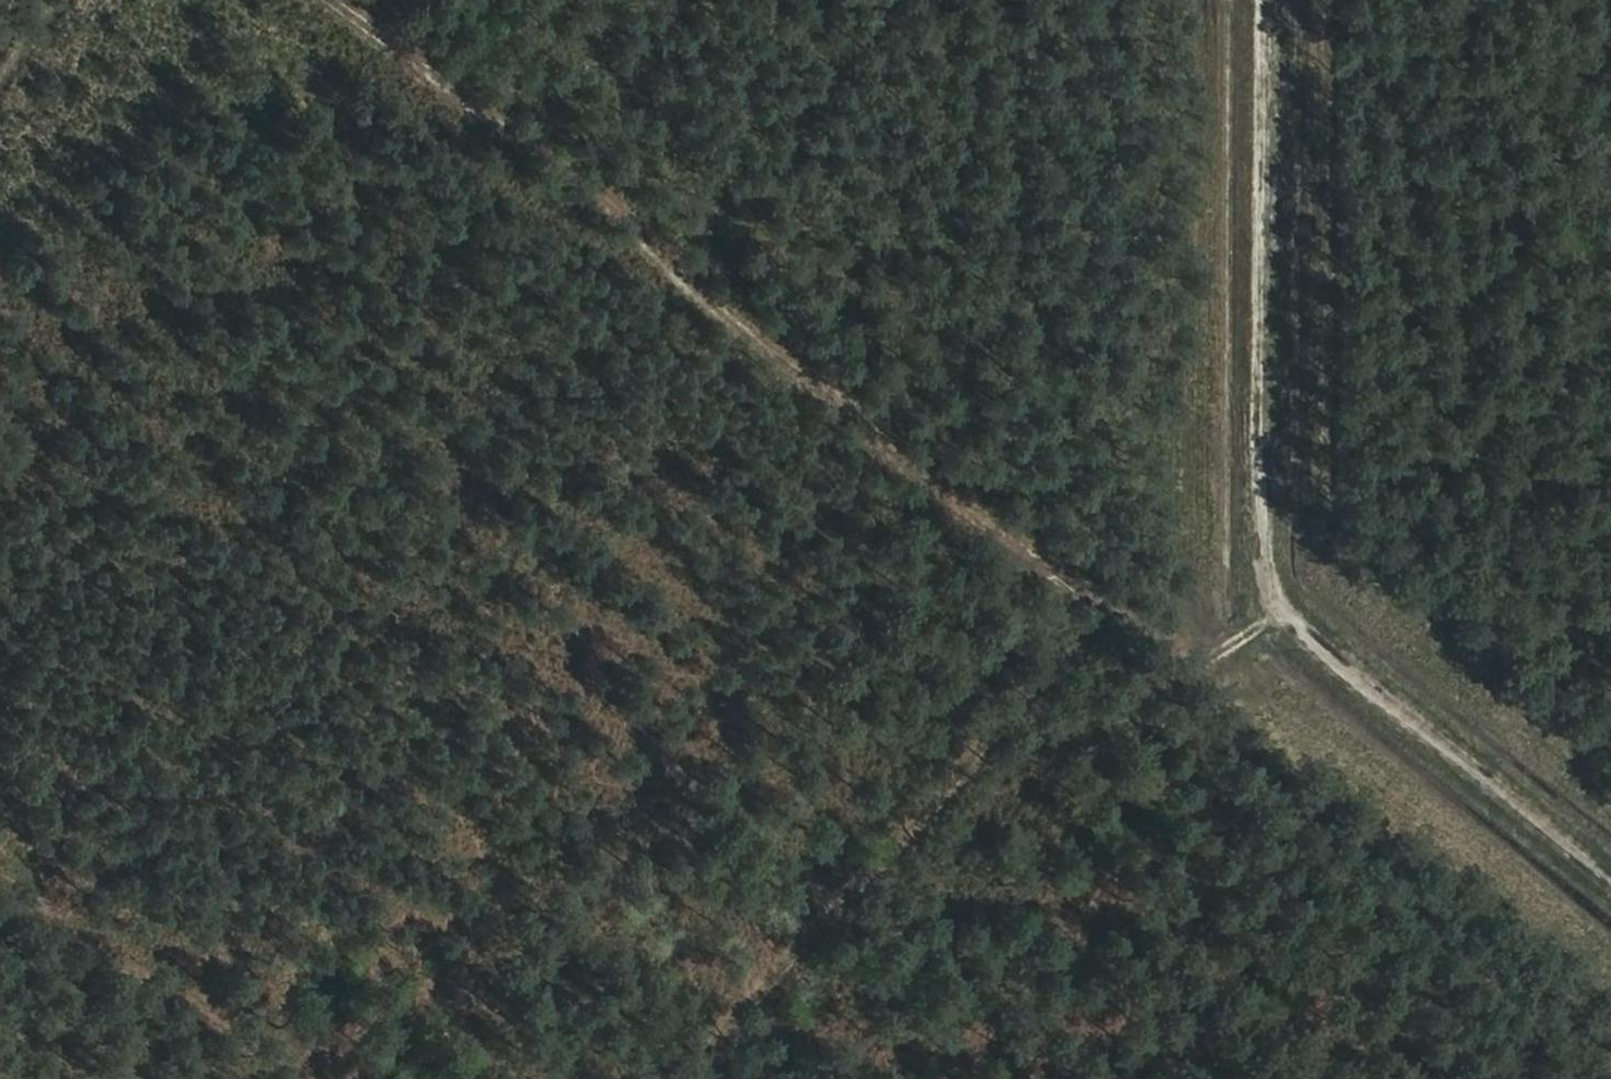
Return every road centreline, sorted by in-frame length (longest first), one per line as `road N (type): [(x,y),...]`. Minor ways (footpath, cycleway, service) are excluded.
road 1 (track): [(1610,888),(1281,617),(1236,543),(1246,0)]
road 2 (track): [(1191,634),(702,1078)]
road 3 (track): [(416,1078),(260,1040),(138,896),(0,826)]

